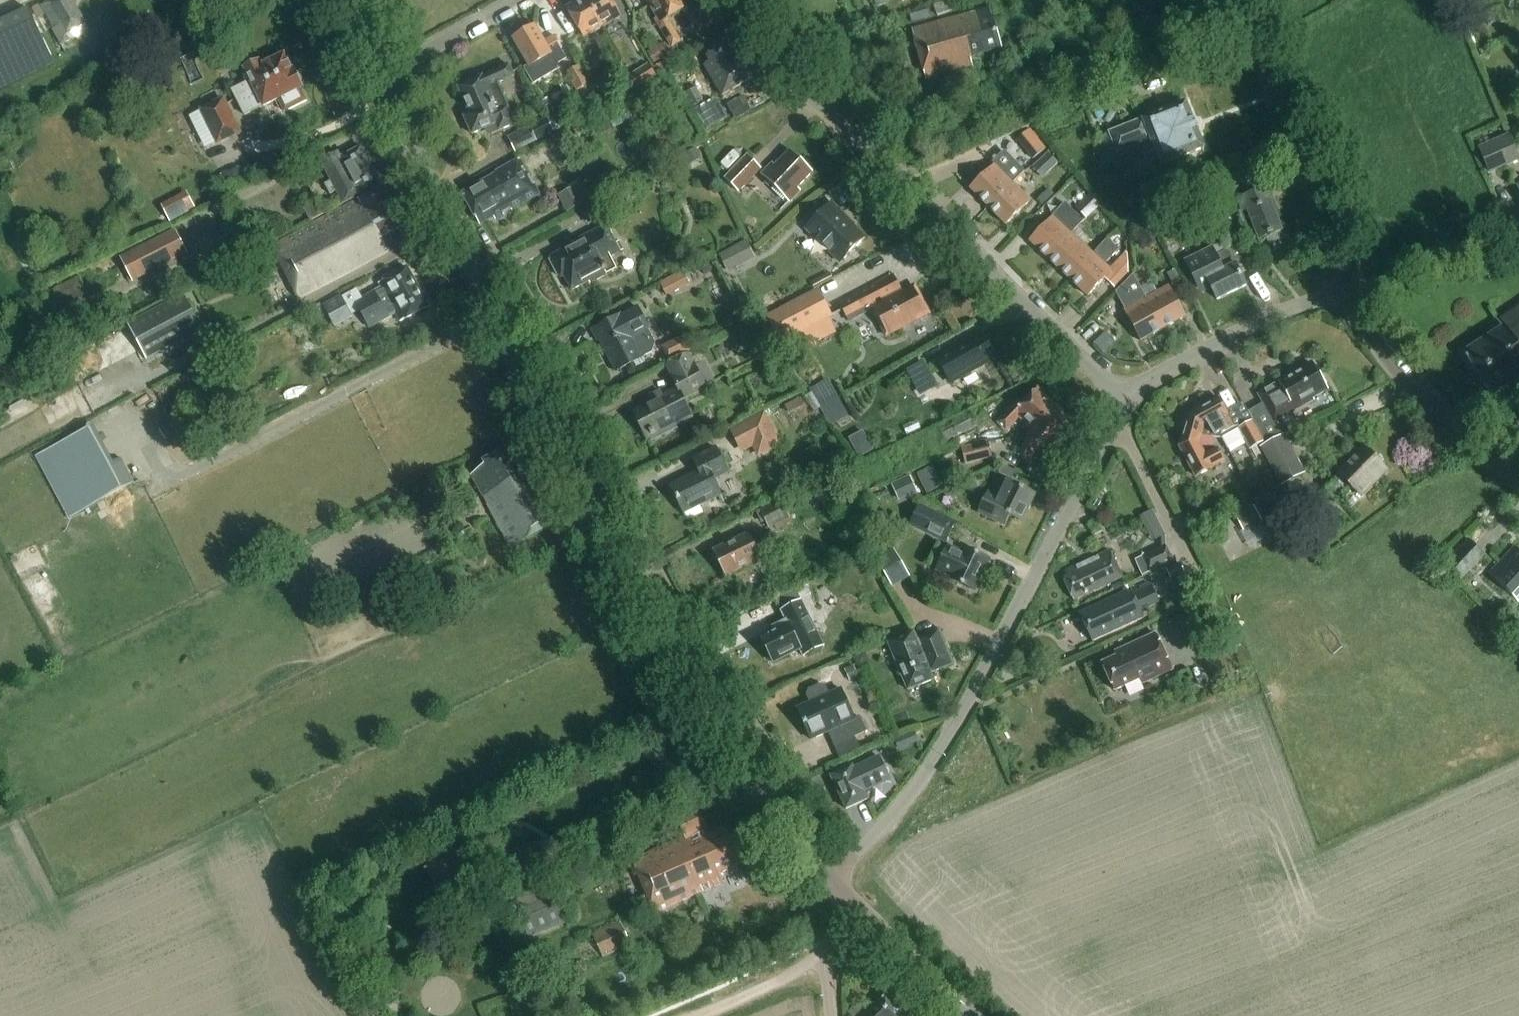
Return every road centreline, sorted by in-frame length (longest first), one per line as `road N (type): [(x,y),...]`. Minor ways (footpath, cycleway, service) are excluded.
road 1 (tertiary): [(826,876),(785,825),(597,516),(382,80)]
road 2 (residential): [(1131,401),(917,188),(814,105),(737,0)]
road 3 (residential): [(826,876),(879,830),(925,773),(1113,432)]
road 4 (tertiary): [(1352,287),(1242,0)]
road 5 (tertiary): [(1518,474),(1449,422),(1367,323),(1352,287)]
road 6 (residential): [(1131,401),(1156,376),(1352,287)]
road 7 (residential): [(1216,615),(1137,453),(1113,432)]
road 8 (unclassified): [(1352,287),(1518,237)]
road 9 (residential): [(382,80),(521,0)]
road 10 (tertiary): [(969,1015),(855,909)]
road 11 (track): [(704,1015),(790,977),(823,952)]

